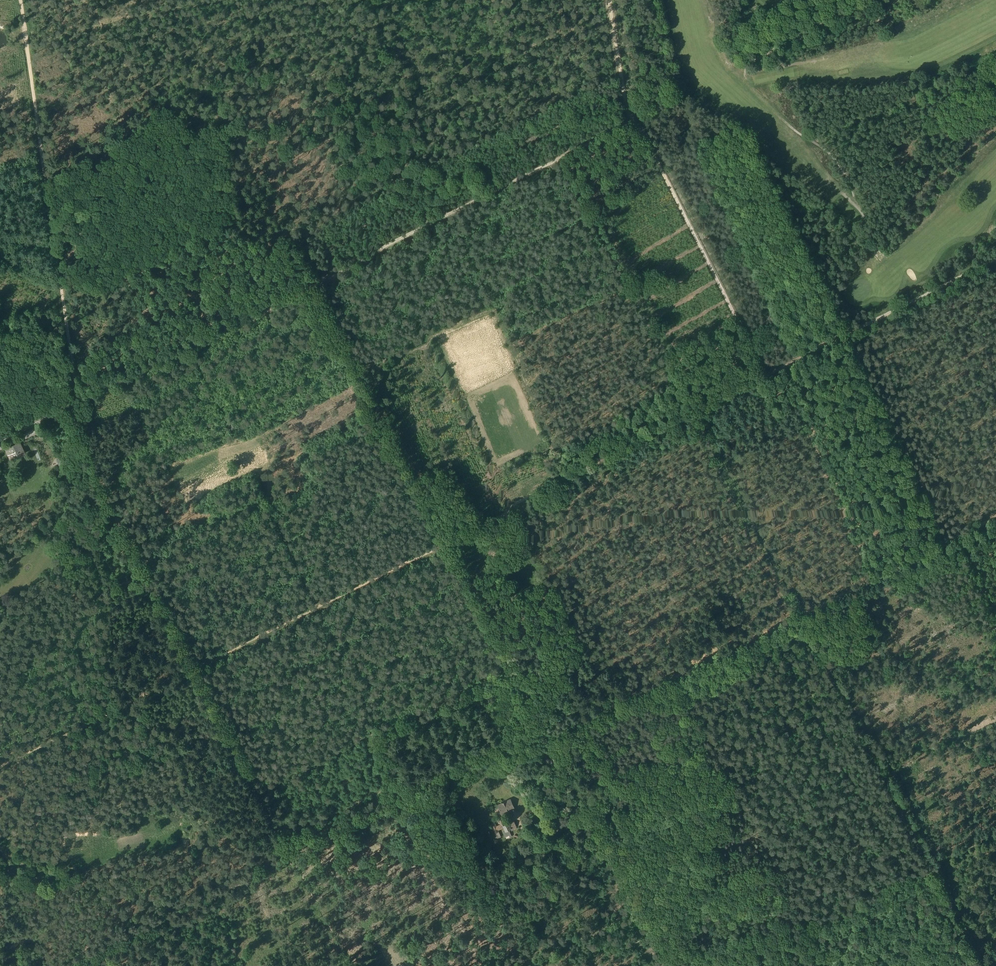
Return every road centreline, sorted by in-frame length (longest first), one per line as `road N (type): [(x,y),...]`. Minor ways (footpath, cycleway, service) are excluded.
road 1 (track): [(766,377),(195,666)]
road 2 (track): [(312,284),(550,731)]
road 3 (track): [(550,731),(995,514)]
road 4 (track): [(20,0),(76,397)]
road 5 (track): [(312,284),(631,124)]
road 6 (track): [(721,965),(995,830)]
road 7 (track): [(195,666),(59,406)]
road 8 (track): [(631,124),(766,377)]
road 9 (track): [(262,789),(499,669),(507,655)]
road 10 (track): [(550,731),(677,965)]
road 11 (track): [(76,397),(312,284)]
road 12 (track): [(995,260),(766,377)]
road 13 (track): [(195,666),(0,761)]
road 14 (track): [(874,0),(754,60),(745,75)]
road 15 (track): [(612,0),(631,124)]

